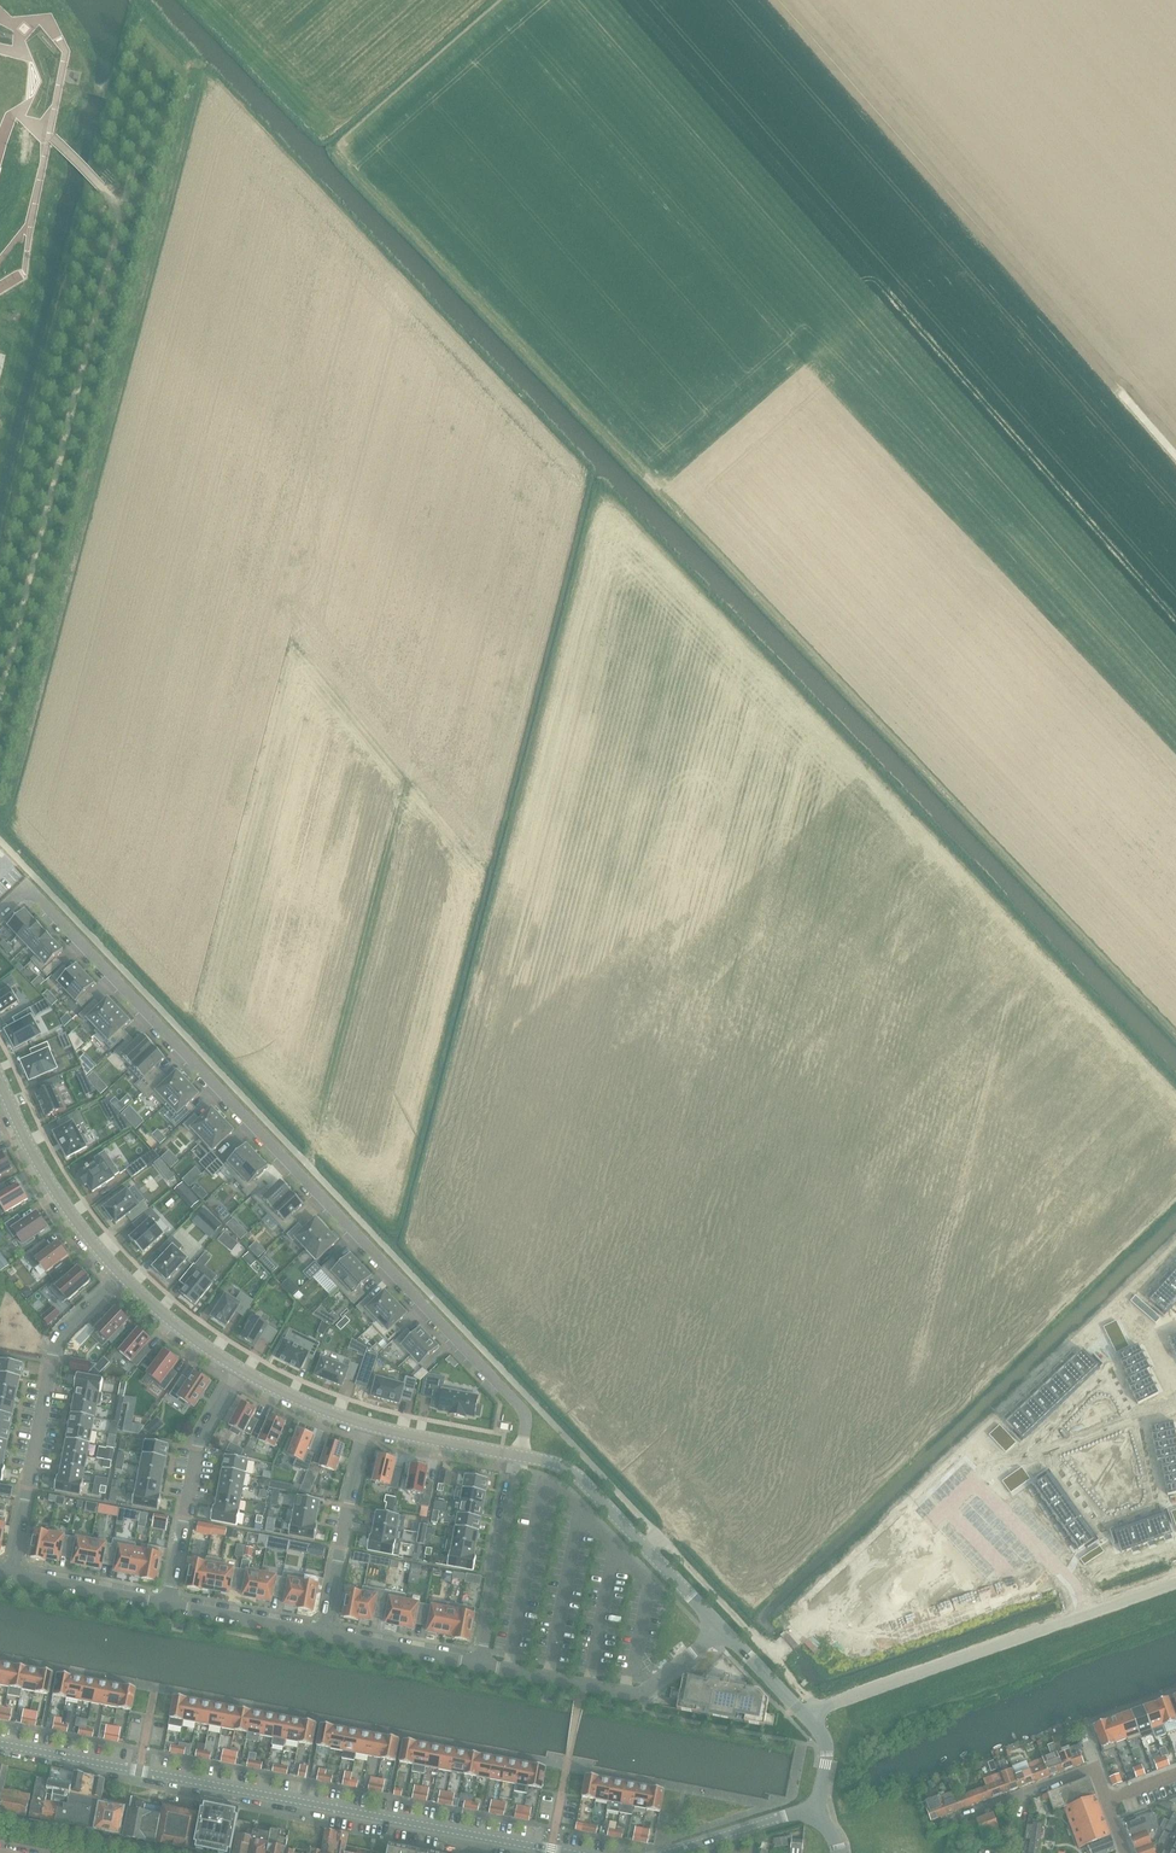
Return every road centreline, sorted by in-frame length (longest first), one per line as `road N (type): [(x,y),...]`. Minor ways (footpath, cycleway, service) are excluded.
road 1 (residential): [(0,911),(22,893),(38,897),(303,1174),(522,1408),(517,1457)]
road 2 (residential): [(572,1852),(0,1744)]
road 3 (residential): [(11,1575),(56,1344),(122,1275)]
road 4 (unclassified): [(1086,1613),(824,1706),(809,1719)]
road 5 (residential): [(517,1457),(560,1467),(721,1628)]
road 6 (residential): [(480,1664),(638,1693),(721,1628)]
road 7 (residential): [(169,1605),(199,1441),(239,1371)]
road 8 (residential): [(0,1080),(52,1187),(122,1275)]
road 9 (residential): [(325,1634),(368,1425)]
road 10 (residential): [(517,1457),(480,1664)]
road 11 (residential): [(1106,1799),(1094,1766),(940,1823)]
road 12 (unclassified): [(971,1481),(1070,1581),(1086,1613)]
road 13 (track): [(162,49),(116,205)]
road 14 (residential): [(11,1575),(169,1605)]
road 15 (residential): [(169,1605),(325,1634)]
road 16 (residential): [(325,1634),(480,1664)]
road 17 (residential): [(815,1811),(666,1852)]
road 18 (residential): [(368,1425),(517,1457)]
road 19 (residential): [(122,1275),(239,1371)]
road 20 (residential): [(239,1371),(368,1425)]
road 21 (residential): [(721,1628),(809,1719)]

